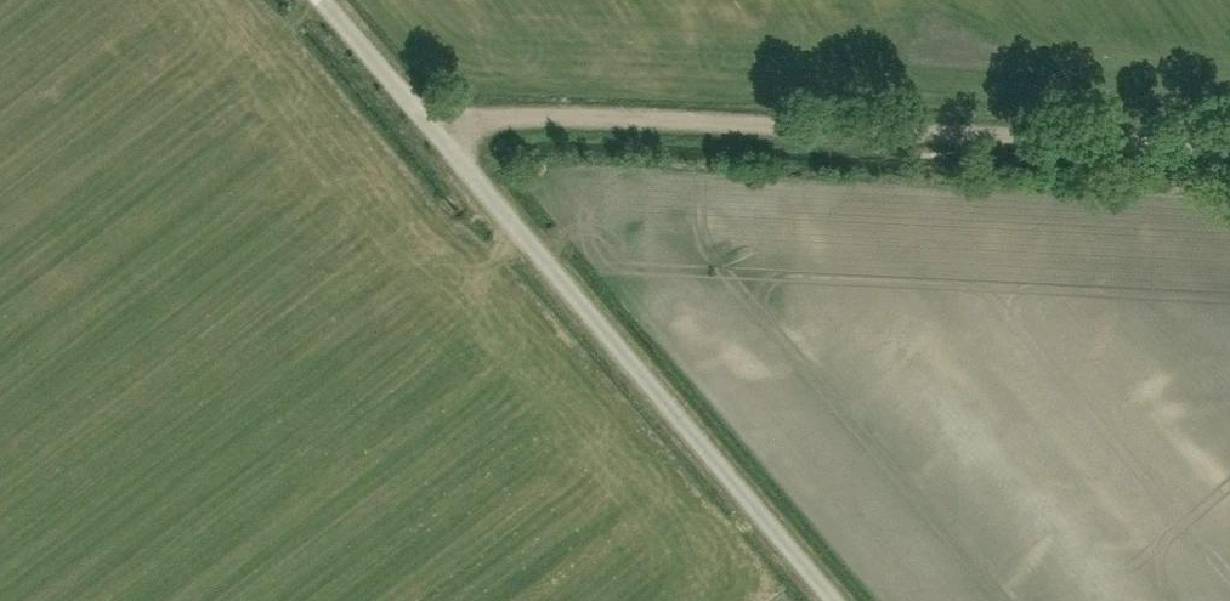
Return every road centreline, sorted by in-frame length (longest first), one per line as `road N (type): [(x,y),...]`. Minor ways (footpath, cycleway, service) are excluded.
road 1 (track): [(1229,157),(523,116),(484,124),(448,145)]
road 2 (unclassified): [(828,600),(325,0)]

